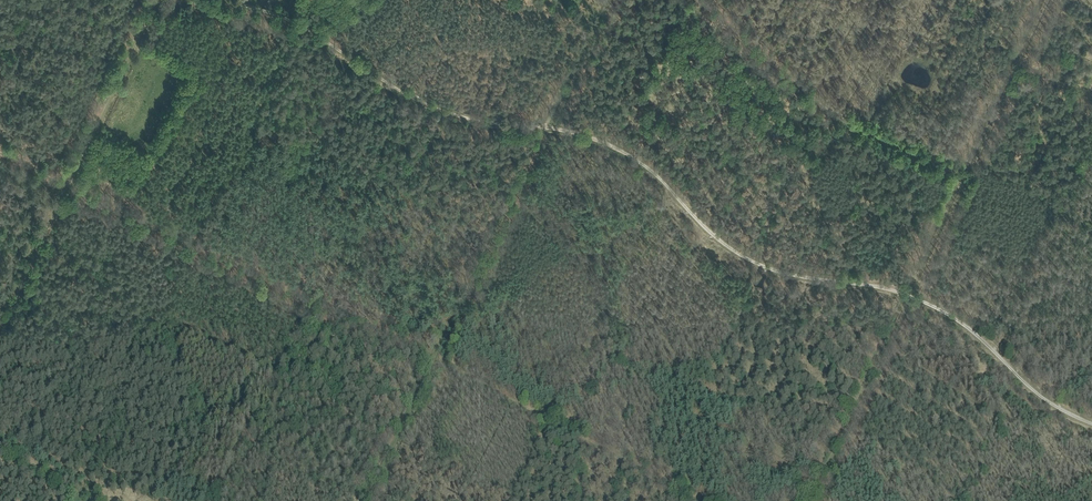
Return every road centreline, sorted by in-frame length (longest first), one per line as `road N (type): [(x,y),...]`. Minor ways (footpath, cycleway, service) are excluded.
road 1 (track): [(1091,426),(1038,397),(984,336),(948,312),(875,285),(788,274),(743,259),(623,154),(548,131)]
road 2 (track): [(1091,98),(1020,67),(967,170),(827,109),(695,0)]
road 3 (track): [(548,131),(414,102),(298,26),(221,0)]
road 4 (track): [(548,131),(437,357)]
road 5 (track): [(158,0),(67,183)]
road 6 (track): [(67,183),(0,316)]
road 7 (track): [(610,0),(548,131)]
road 8 (track): [(67,183),(191,241)]

